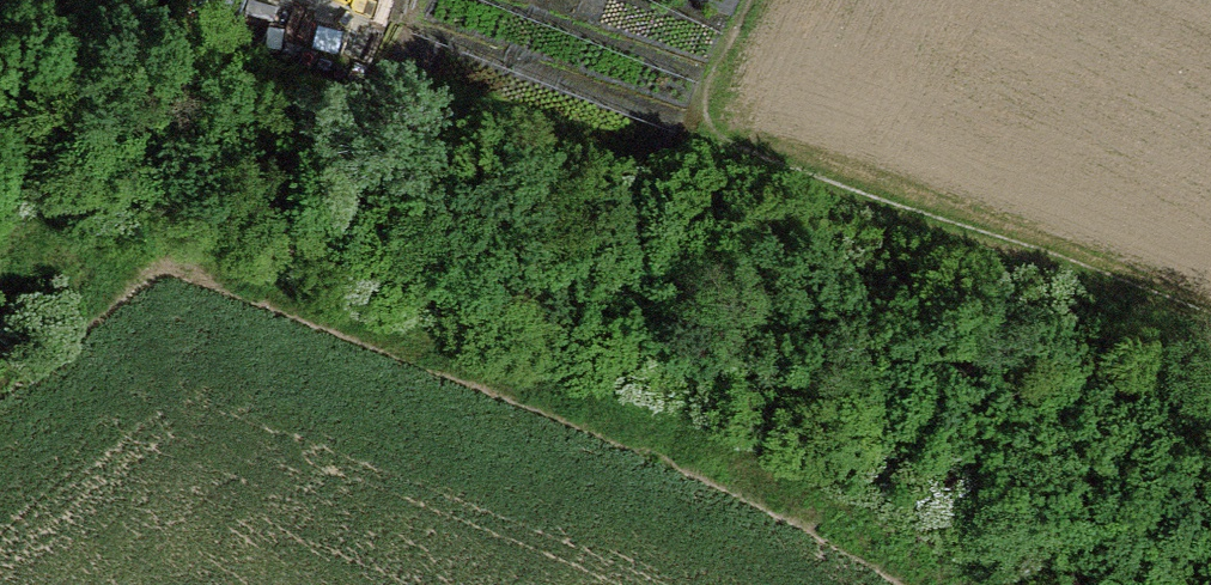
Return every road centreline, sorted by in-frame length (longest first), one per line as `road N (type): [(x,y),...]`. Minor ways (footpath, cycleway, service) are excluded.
road 1 (motorway): [(0,26),(1210,383)]
road 2 (motorway): [(1210,267),(292,0)]

